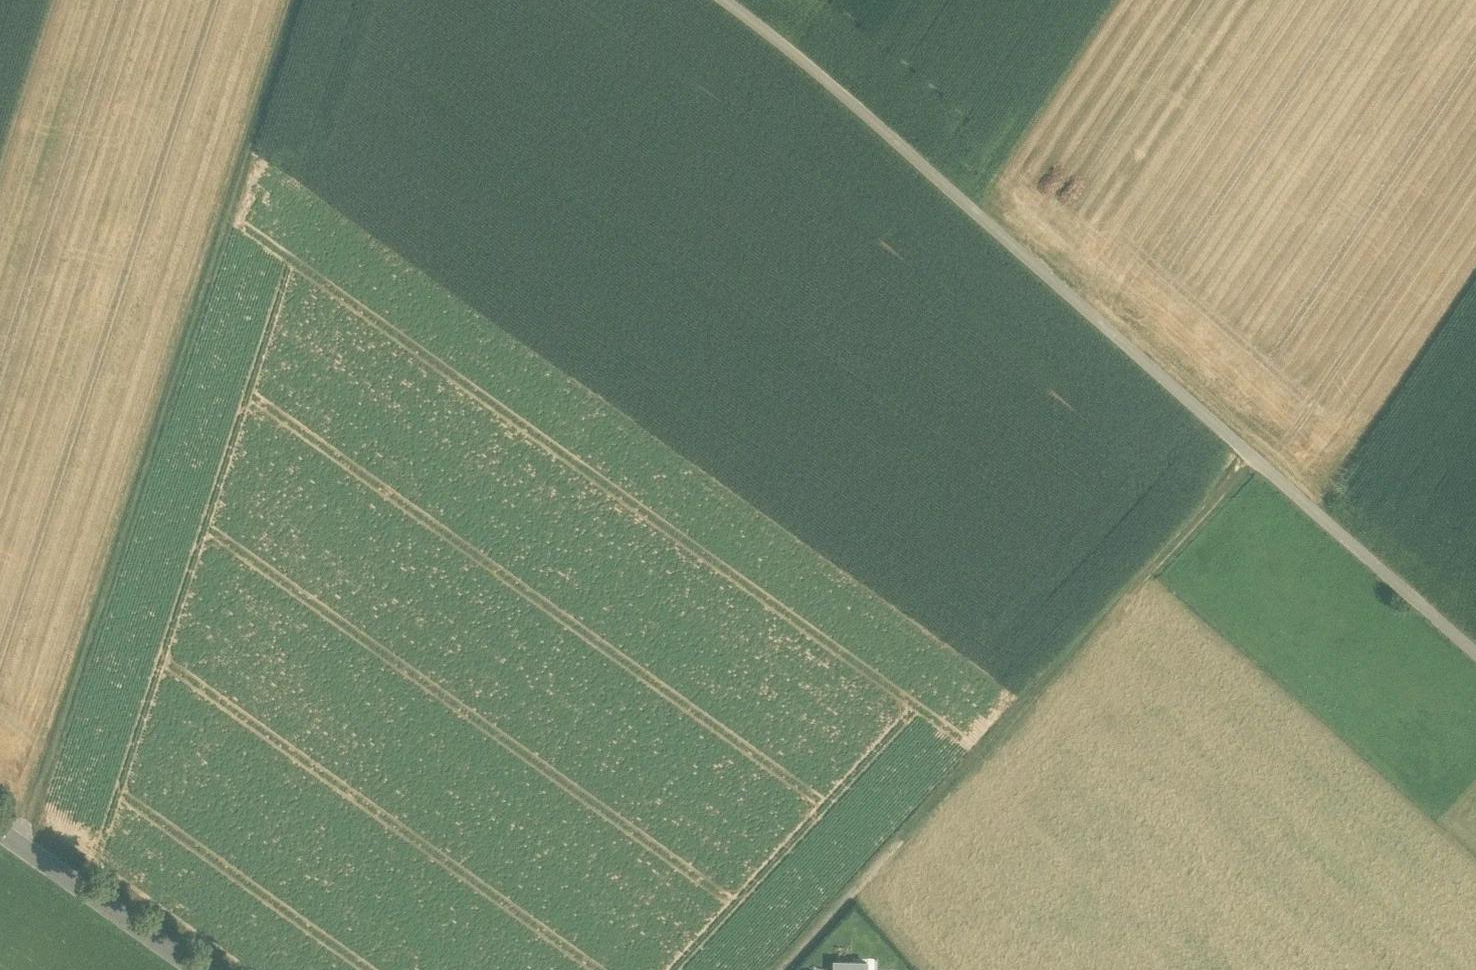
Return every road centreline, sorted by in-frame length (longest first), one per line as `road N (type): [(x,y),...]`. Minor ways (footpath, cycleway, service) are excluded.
road 1 (track): [(721,0),(795,54),(1475,653)]
road 2 (track): [(20,844),(298,0)]
road 3 (track): [(783,969),(1253,458)]
road 4 (tertiary): [(196,969),(0,830)]

